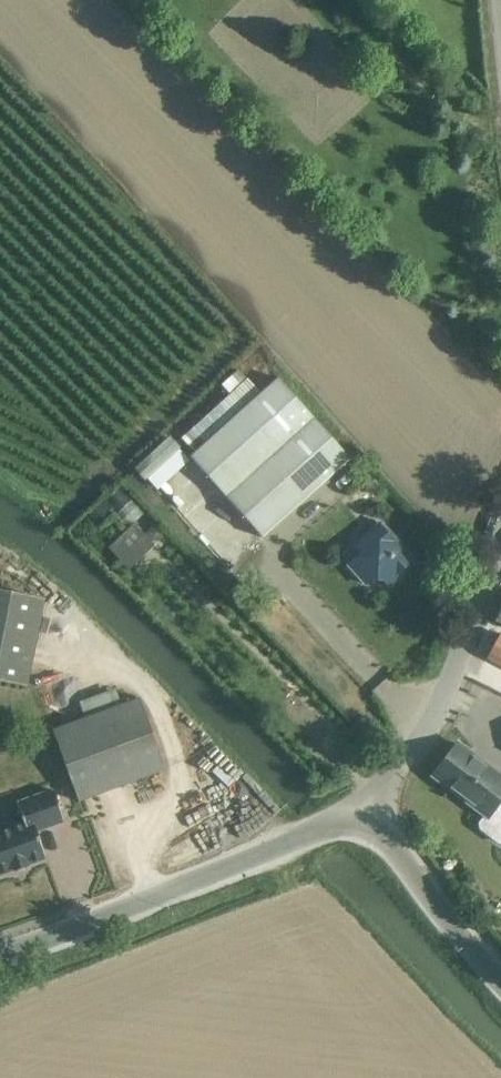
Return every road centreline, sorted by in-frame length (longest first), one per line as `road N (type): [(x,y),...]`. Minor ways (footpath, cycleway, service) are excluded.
road 1 (unclassified): [(0,955),(365,805)]
road 2 (unclassified): [(365,805),(433,717),(500,541)]
road 3 (unclassified): [(365,805),(500,973)]

